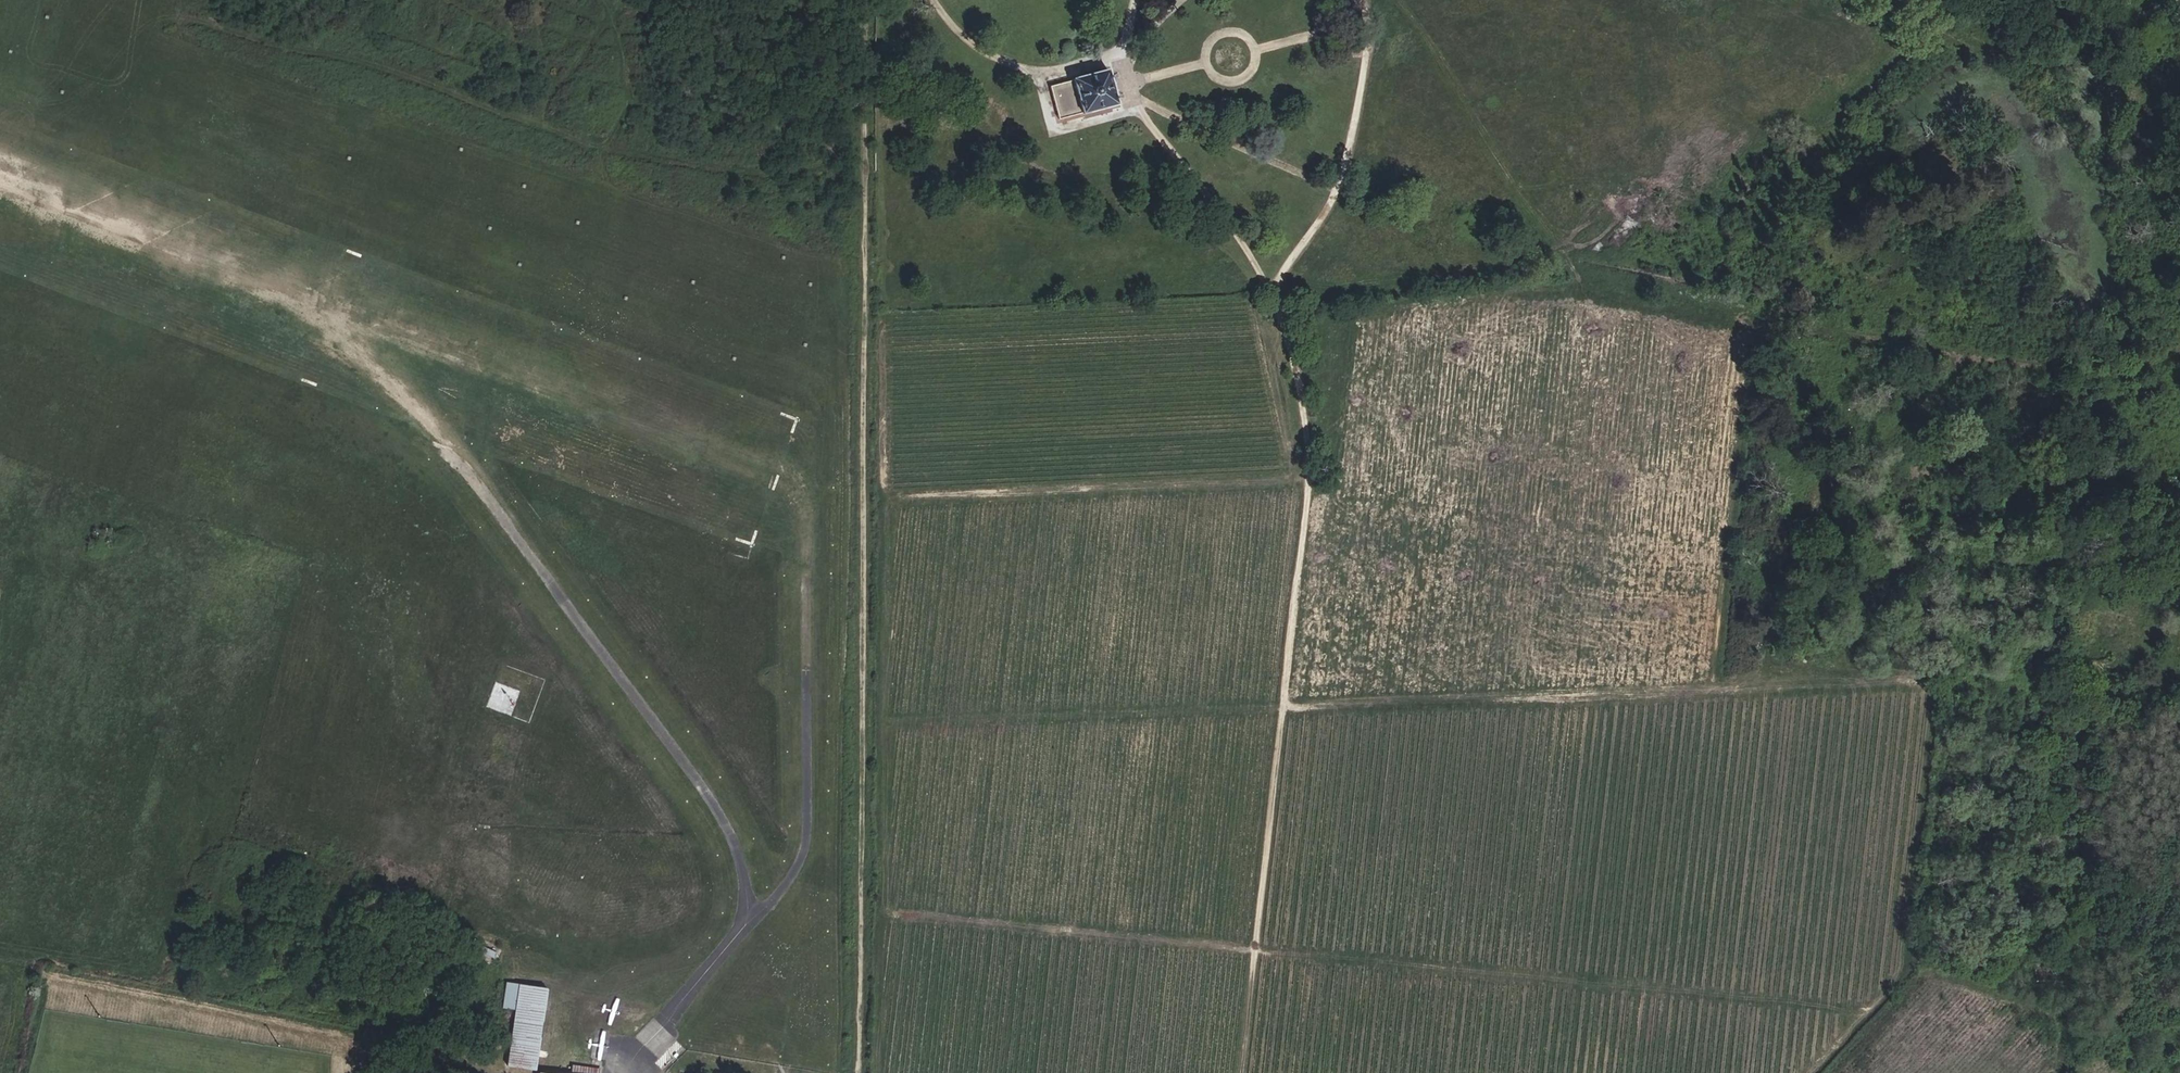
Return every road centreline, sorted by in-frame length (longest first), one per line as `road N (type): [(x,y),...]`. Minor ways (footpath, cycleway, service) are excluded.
road 1 (residential): [(858,1072),(871,0)]
road 2 (track): [(1258,948),(1243,1072)]

